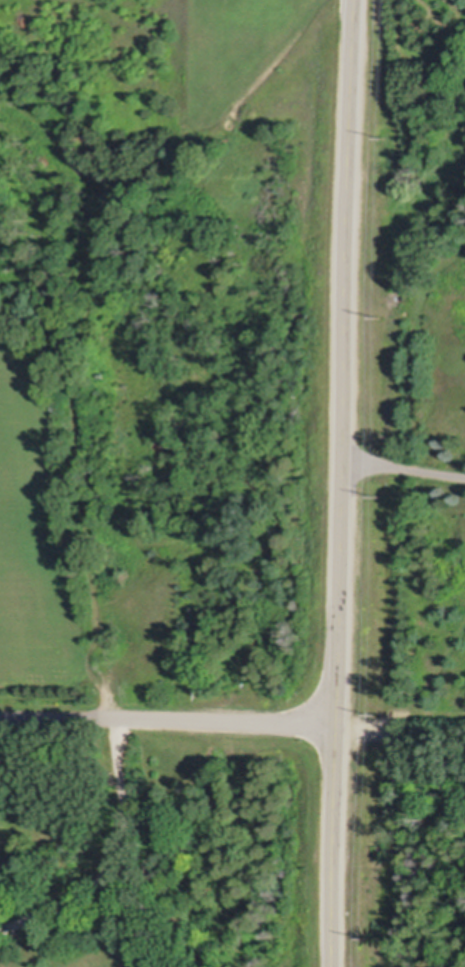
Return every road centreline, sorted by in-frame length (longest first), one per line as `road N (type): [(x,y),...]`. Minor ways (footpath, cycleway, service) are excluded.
road 1 (secondary): [(354,0),(335,966)]
road 2 (residential): [(114,715),(73,417),(96,278),(324,0)]
road 3 (residential): [(0,714),(339,720)]

